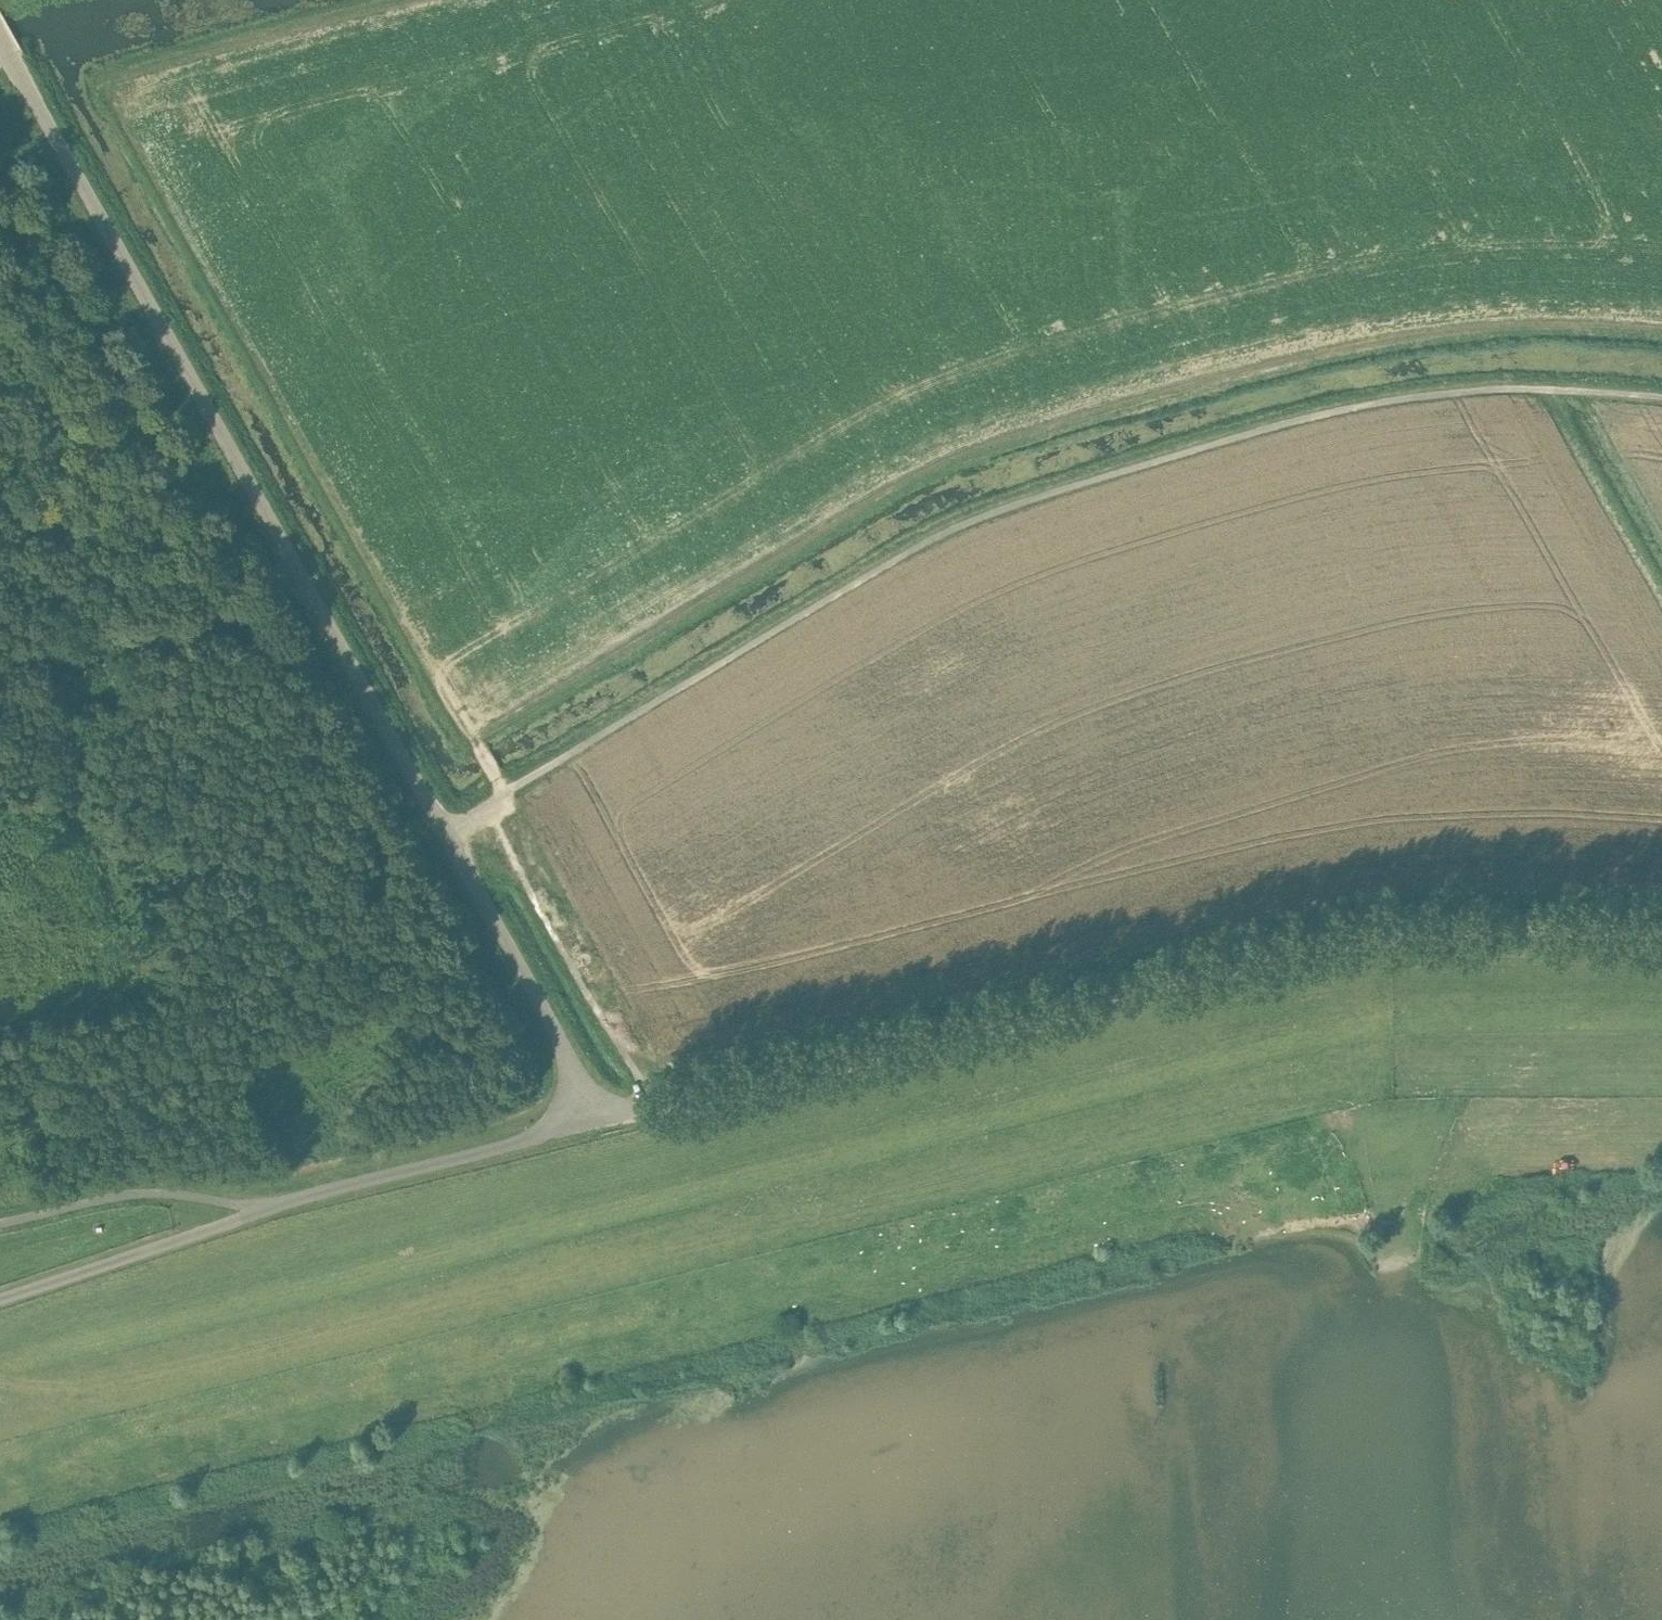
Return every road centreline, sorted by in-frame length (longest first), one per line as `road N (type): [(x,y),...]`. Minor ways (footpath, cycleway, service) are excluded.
road 1 (unclassified): [(590,1115),(570,1053),(0,47)]
road 2 (unclassified): [(590,1115),(1360,939),(1661,937)]
road 3 (unclassified): [(273,1206),(590,1115)]
road 4 (residential): [(0,1298),(273,1206)]

